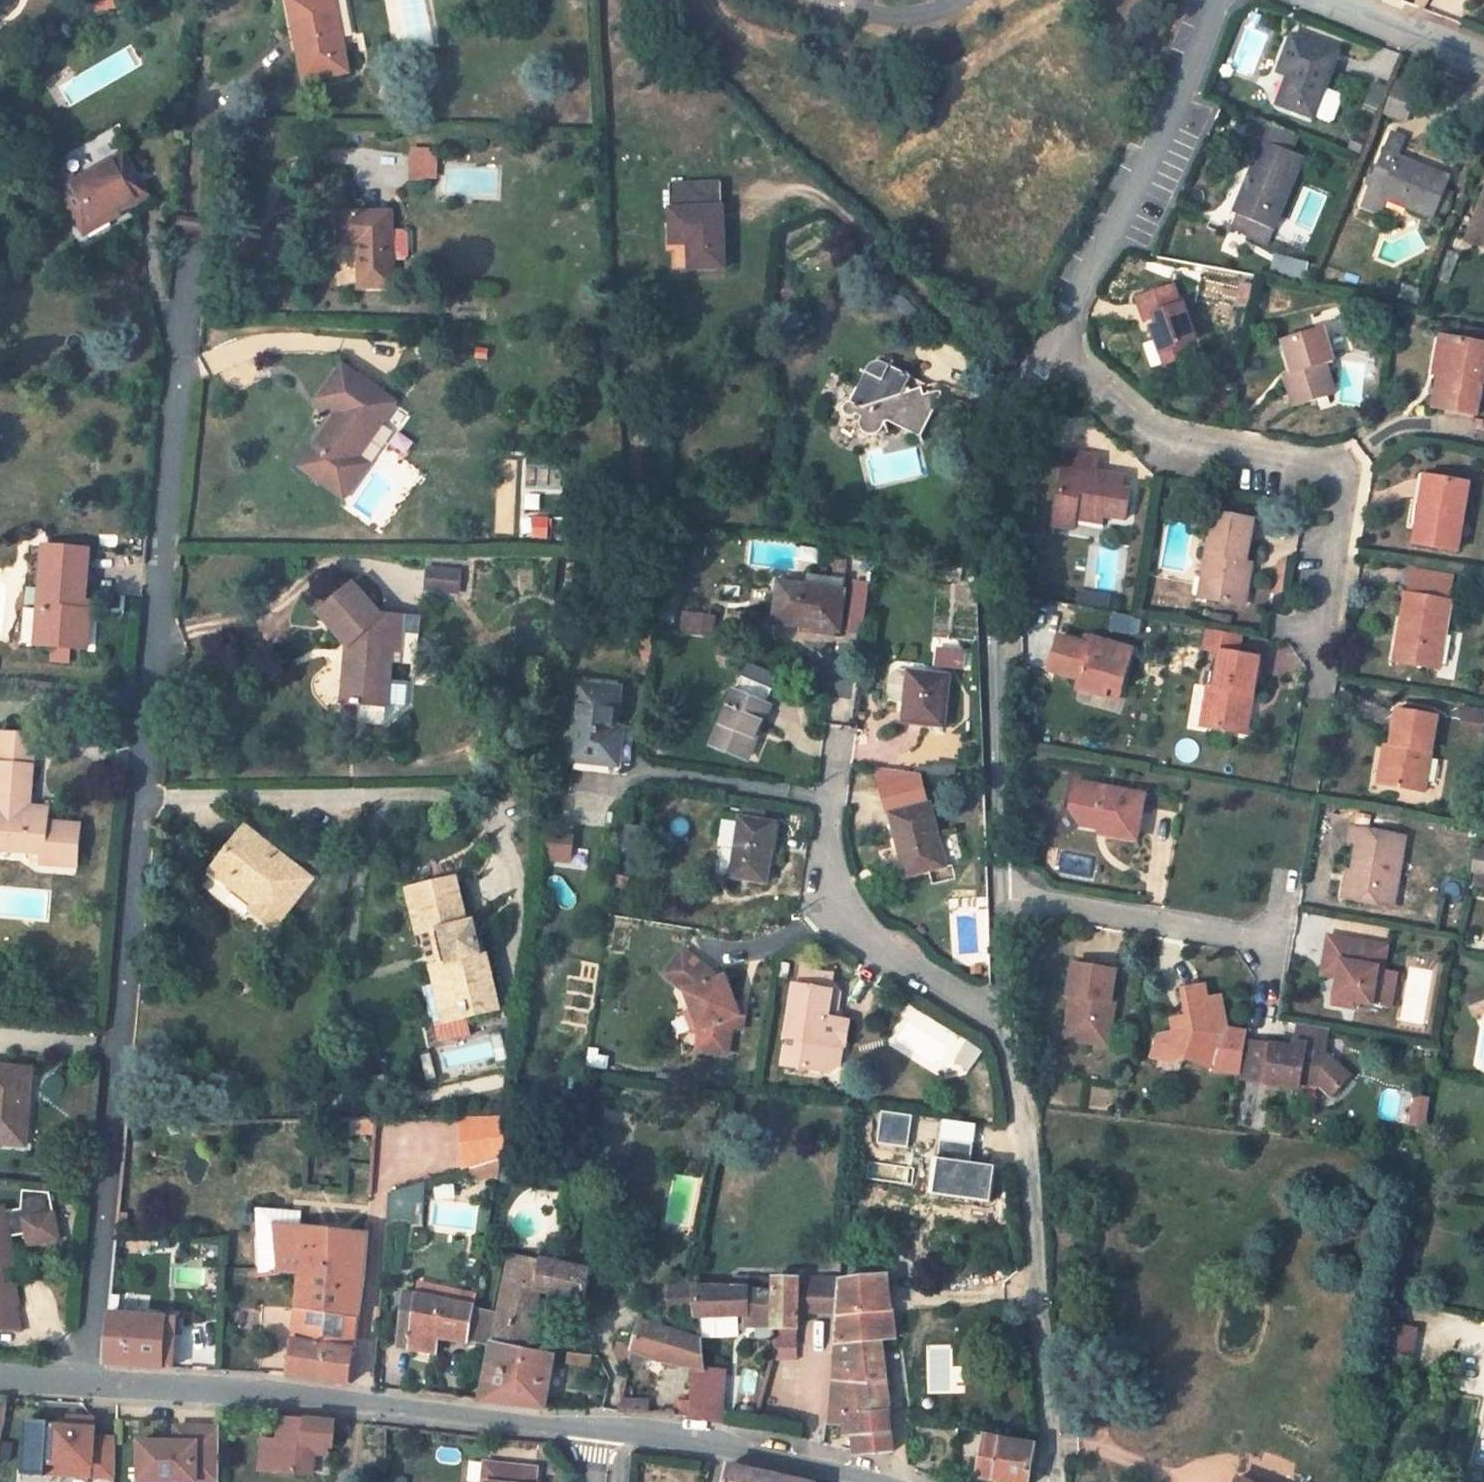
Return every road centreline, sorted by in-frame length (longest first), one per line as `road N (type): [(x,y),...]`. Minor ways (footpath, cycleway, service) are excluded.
road 1 (residential): [(194,258),(84,1384)]
road 2 (residential): [(1013,898),(994,549),(1013,396),(1049,336)]
road 3 (residential): [(84,1384),(595,1431)]
road 4 (residential): [(1049,336),(1170,444),(1318,469),(1338,493),(1312,634)]
road 5 (residential): [(1055,1481),(1019,1012)]
road 6 (residential): [(1049,336),(1115,226),(1224,0)]
road 7 (residential): [(836,750),(829,876),(850,925),(989,1013),(1019,1012)]
road 8 (residential): [(595,1431),(721,1446),(874,1481)]
road 9 (residential): [(1268,942),(1013,898)]
road 10 (residential): [(1332,0),(1483,62)]

